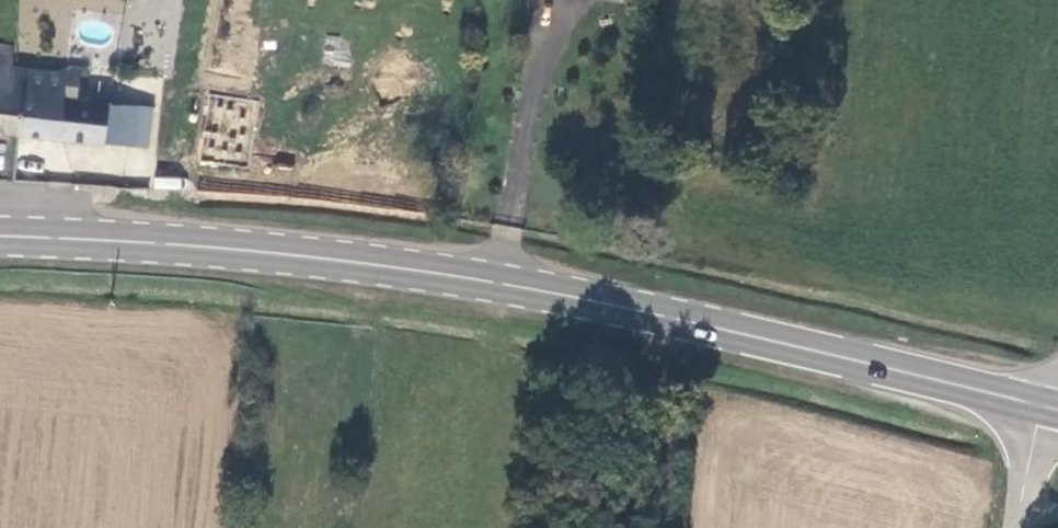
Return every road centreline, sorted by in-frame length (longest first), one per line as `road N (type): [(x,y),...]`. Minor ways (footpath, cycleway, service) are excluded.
road 1 (primary): [(0,236),(253,252),(502,283),(1056,402)]
road 2 (unclassified): [(1018,527),(1037,433),(1056,402)]

